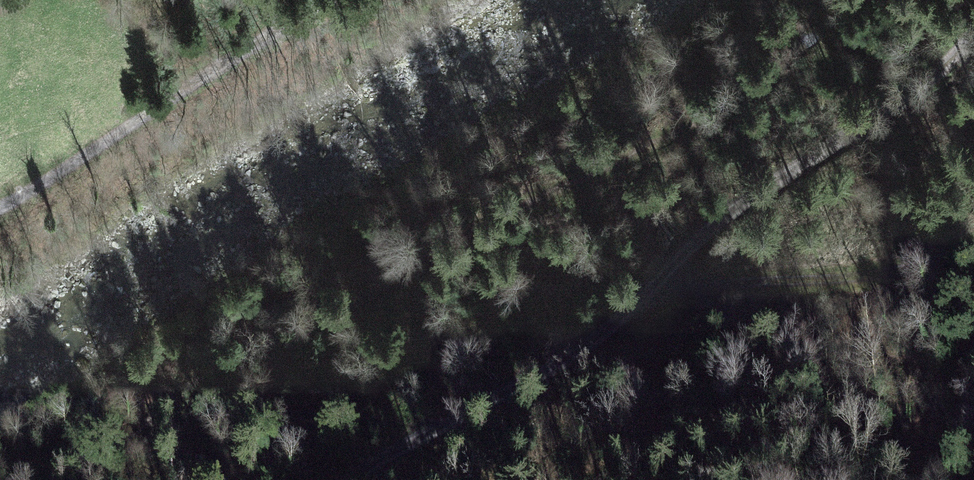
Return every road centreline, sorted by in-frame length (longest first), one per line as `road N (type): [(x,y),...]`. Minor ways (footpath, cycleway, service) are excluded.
road 1 (track): [(356,479),(407,443),(562,367),(633,296),(885,116),(973,40)]
road 2 (track): [(0,208),(331,0)]
road 3 (track): [(633,296),(864,286),(973,257)]

